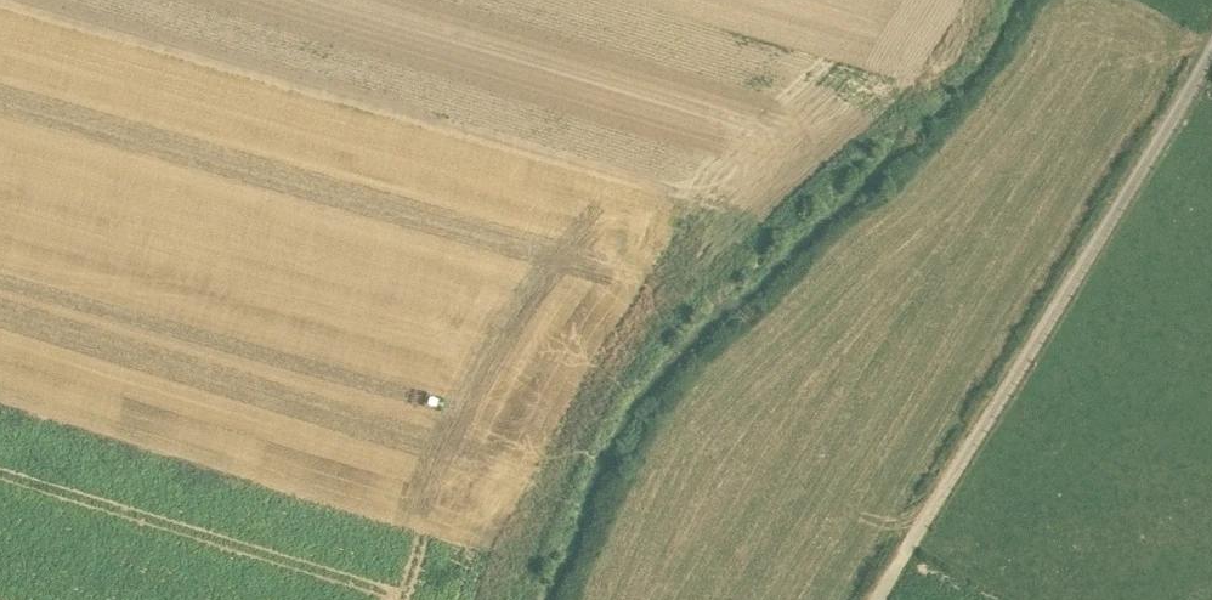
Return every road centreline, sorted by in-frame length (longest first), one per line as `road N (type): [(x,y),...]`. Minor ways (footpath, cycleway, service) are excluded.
road 1 (track): [(1211,52),(876,599)]

